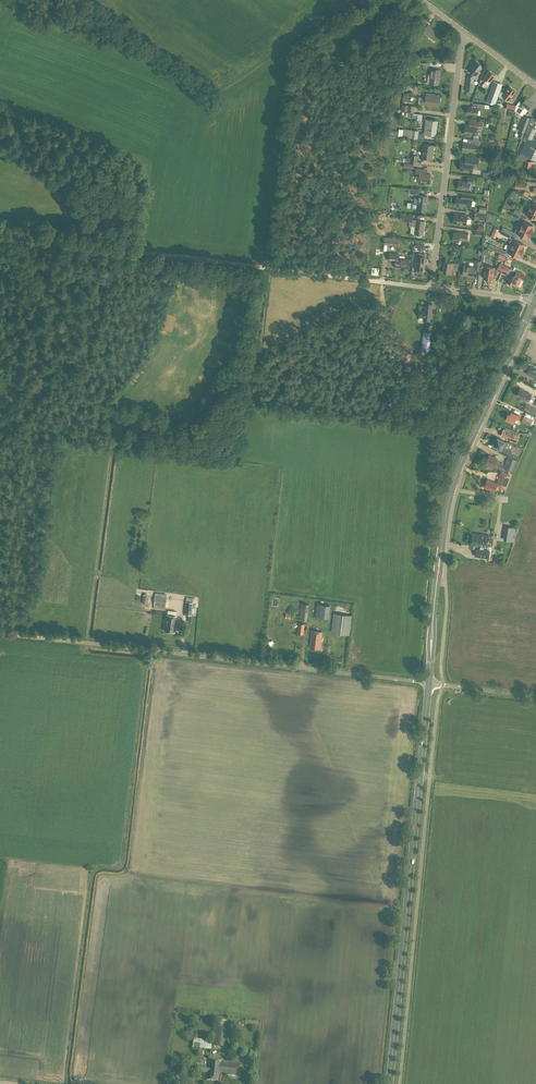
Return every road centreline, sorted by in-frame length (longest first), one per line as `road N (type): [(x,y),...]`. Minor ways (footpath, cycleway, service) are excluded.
road 1 (unclassified): [(429,683),(2,634)]
road 2 (primary): [(390,1083),(429,683)]
road 3 (primary): [(429,683),(452,489),(535,300)]
road 4 (track): [(271,270),(0,235)]
road 5 (residential): [(431,288),(469,34)]
road 6 (track): [(113,251),(97,334),(0,446)]

